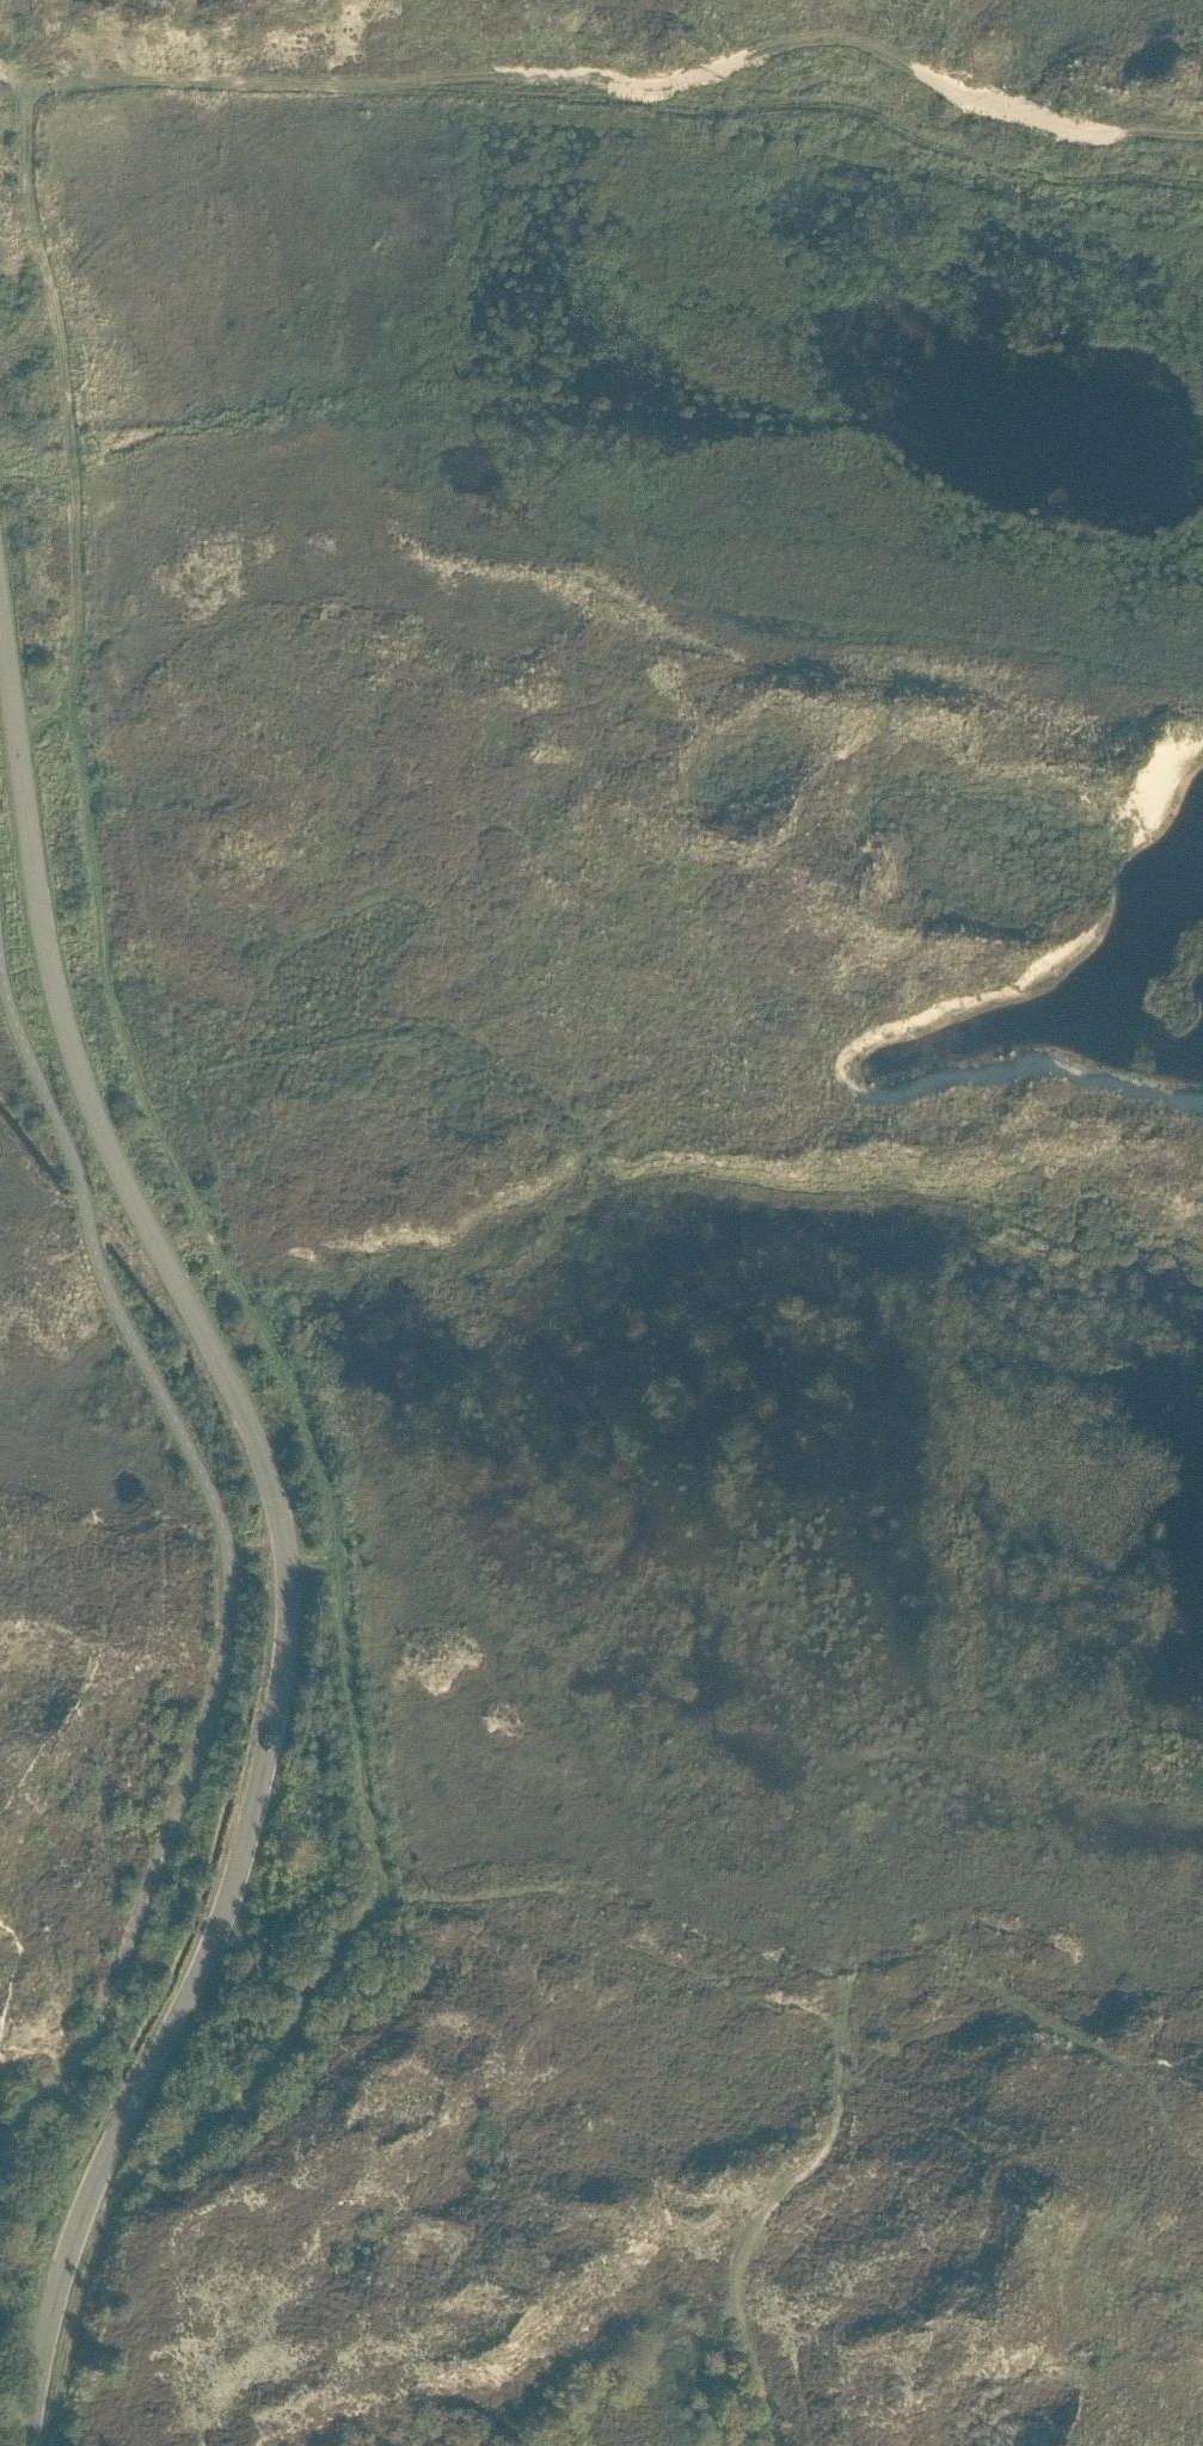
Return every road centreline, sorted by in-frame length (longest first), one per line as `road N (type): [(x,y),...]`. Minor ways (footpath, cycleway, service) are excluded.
road 1 (tertiary): [(28,2445),(51,2315),(80,2220),(207,1965),(234,1885),(275,1717),(290,1596),(285,1535),(265,1464),(115,1162),(62,1022),(0,616)]
road 2 (track): [(27,87),(36,234),(68,373),(79,552),(72,723),(110,987),(180,1174),(325,1482),(370,1826),(389,1898)]
road 3 (track): [(0,67),(27,87),(446,90),(728,109),(832,102),(1056,179),(1202,185)]
road 4 (track): [(389,1898),(285,2067),(210,2139),(143,2171),(110,2207),(80,2297),(52,2445)]

